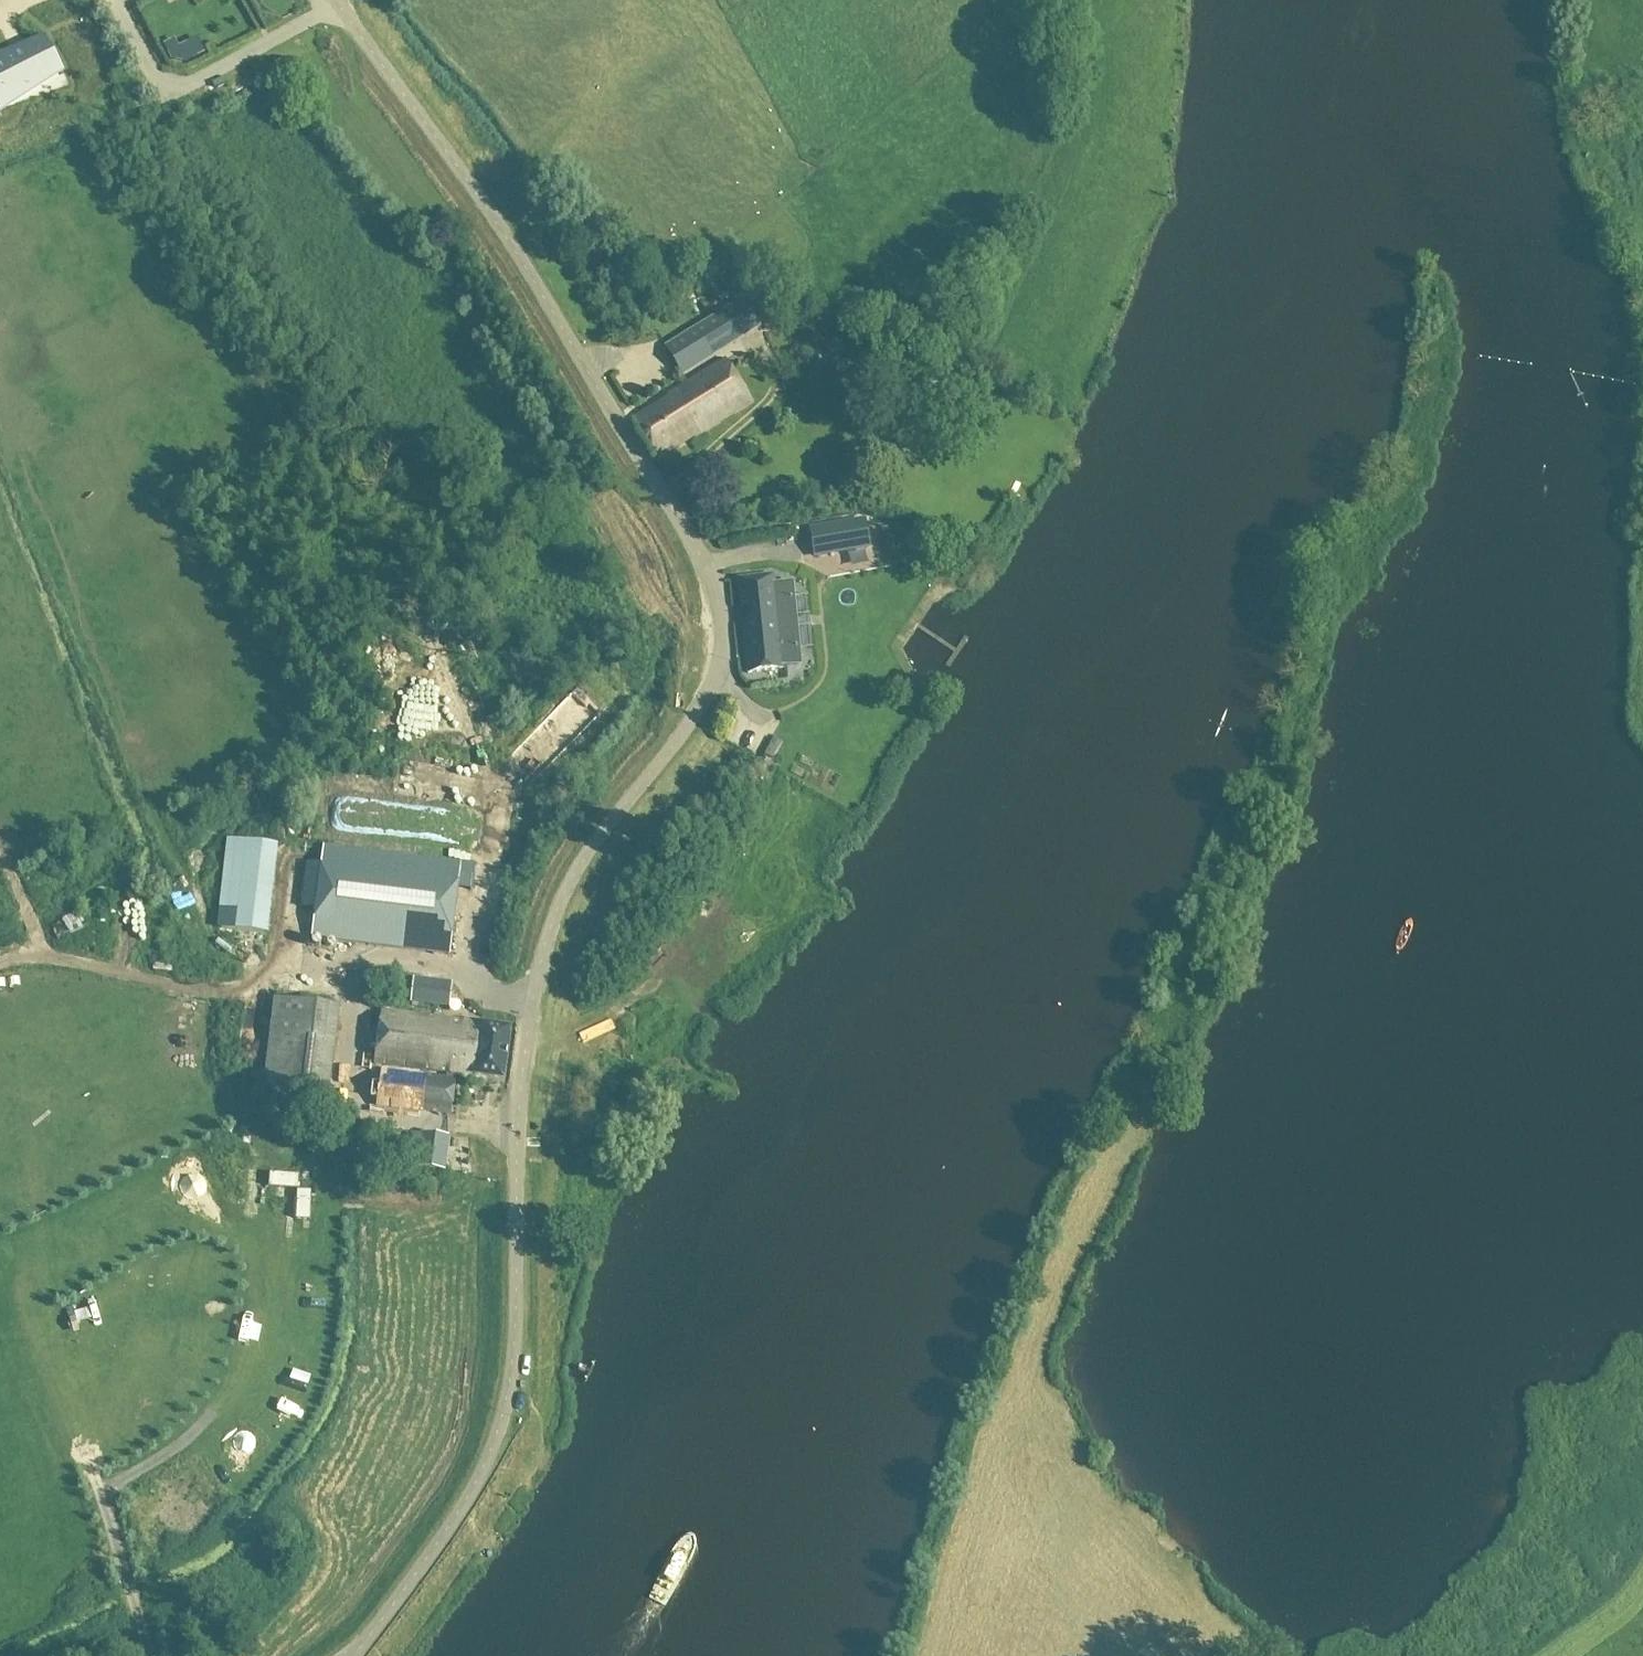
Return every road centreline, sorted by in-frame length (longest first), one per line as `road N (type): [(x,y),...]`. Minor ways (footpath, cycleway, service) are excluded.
road 1 (unclassified): [(351,1655),(487,1466),(515,1353),(519,1101),(548,932),(578,868),(708,694),(722,627),(697,549),(520,260),(335,0)]
road 2 (track): [(0,963),(64,961),(236,997)]

